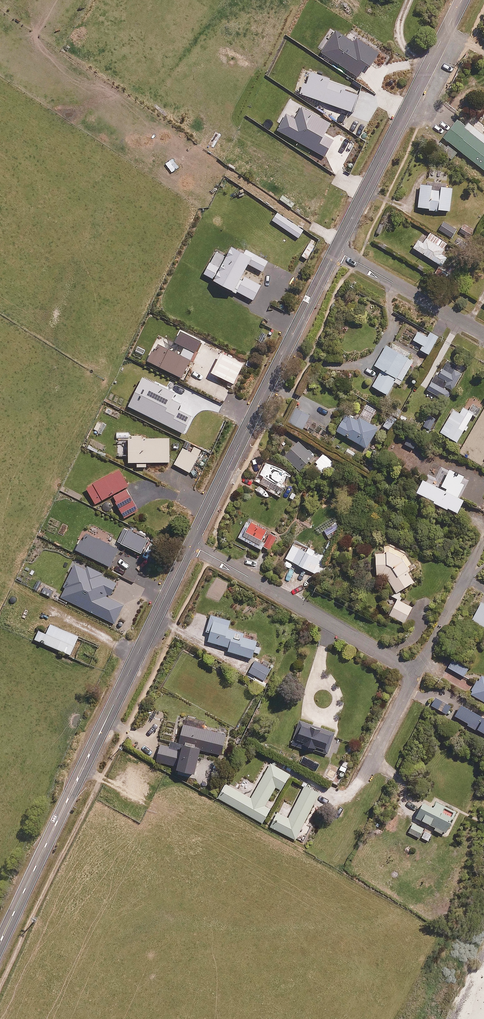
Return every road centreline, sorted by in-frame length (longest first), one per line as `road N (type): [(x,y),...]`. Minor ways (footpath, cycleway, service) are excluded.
road 1 (secondary): [(190,544),(0,943)]
road 2 (secondary): [(335,250),(190,544)]
road 3 (secondary): [(461,0),(335,250)]
road 4 (residential): [(416,673),(190,544)]
road 5 (residential): [(483,334),(335,250)]
road 6 (residential): [(416,673),(483,543)]

